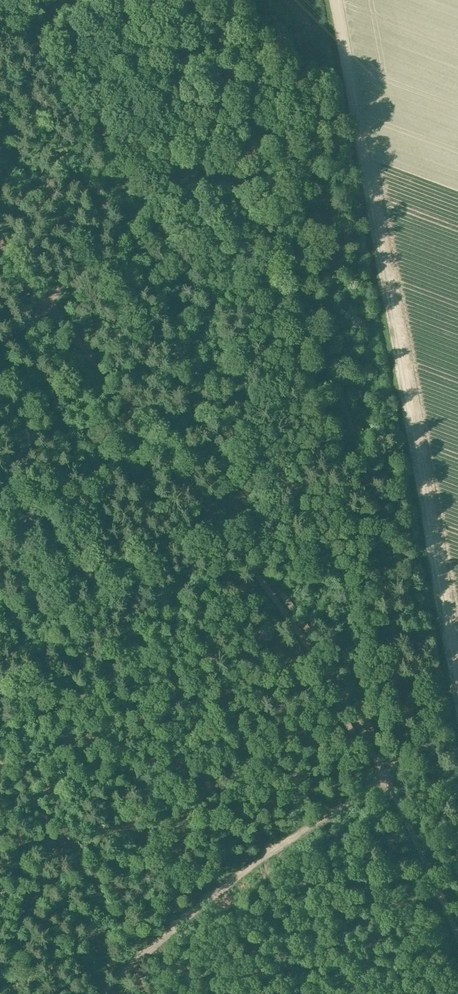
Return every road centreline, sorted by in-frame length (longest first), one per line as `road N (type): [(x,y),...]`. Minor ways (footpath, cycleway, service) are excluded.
road 1 (track): [(385,780),(397,759),(398,713),(377,521),(253,151),(225,0)]
road 2 (track): [(336,0),(457,682)]
road 3 (track): [(0,244),(266,586),(385,780)]
road 4 (track): [(107,993),(243,864),(346,811),(385,780)]
road 5 (track): [(0,341),(210,174),(253,151)]
road 6 (track): [(385,780),(457,941)]

